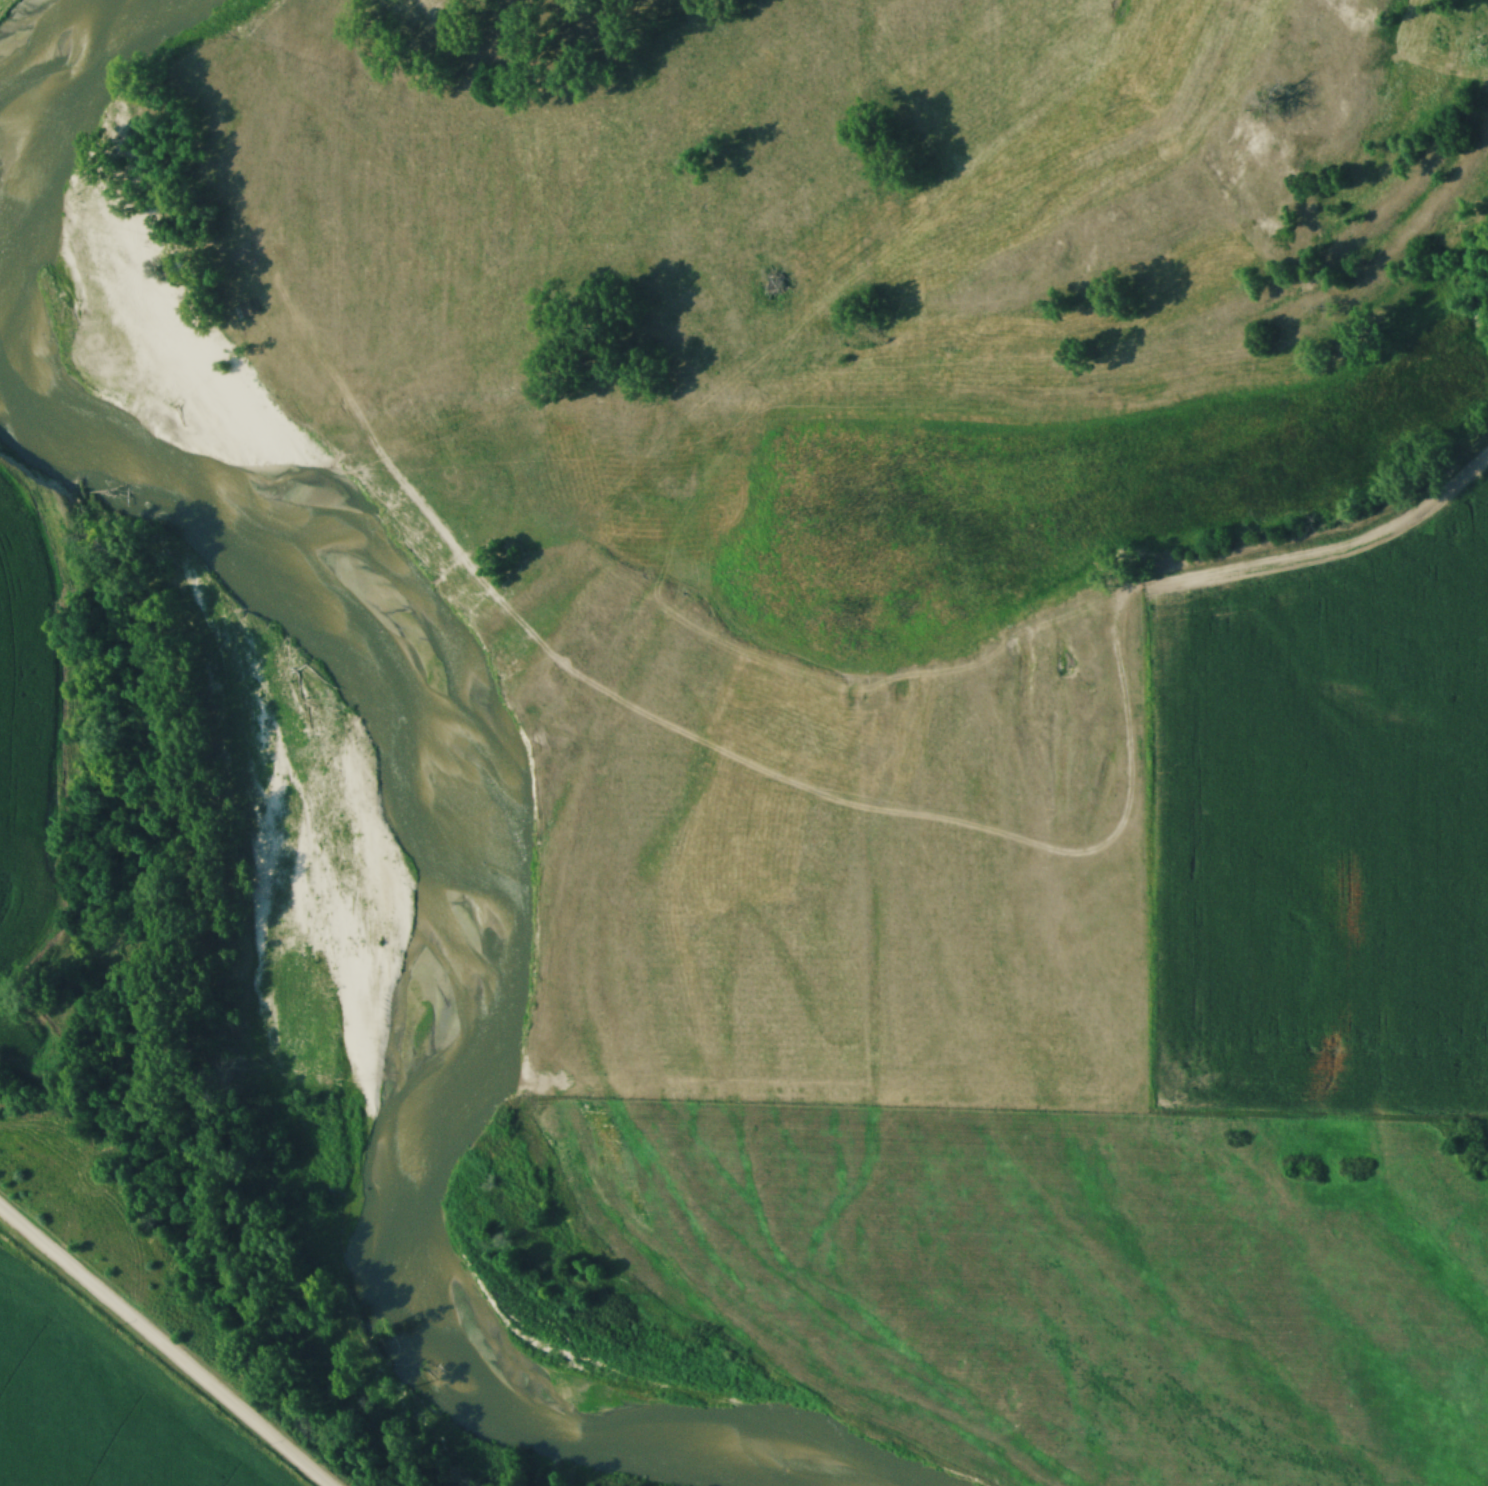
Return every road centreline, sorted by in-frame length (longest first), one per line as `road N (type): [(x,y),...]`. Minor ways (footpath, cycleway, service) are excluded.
road 1 (residential): [(320,1485),(0,1214)]

